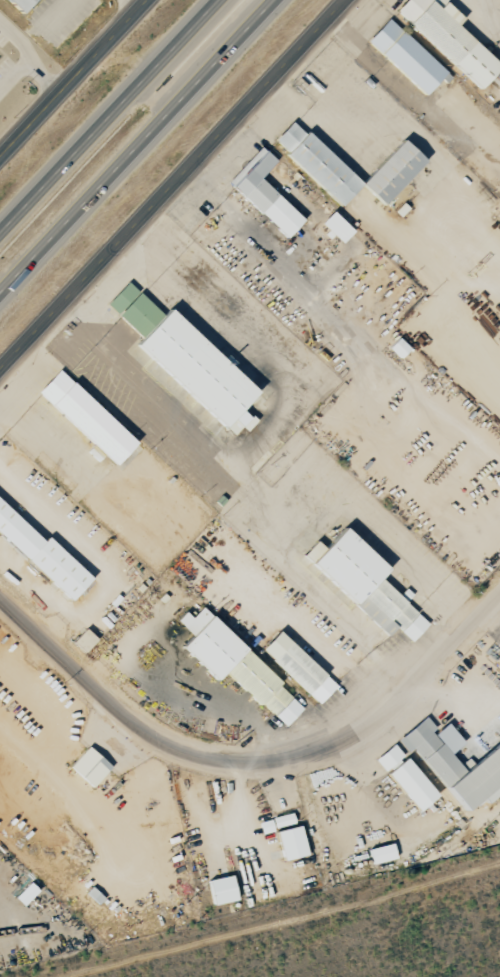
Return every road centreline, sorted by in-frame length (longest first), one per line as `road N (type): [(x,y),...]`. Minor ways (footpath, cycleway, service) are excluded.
road 1 (residential): [(499,594),(359,733),(296,759),(250,763),(155,737),(0,598)]
road 2 (secondary): [(0,372),(352,0)]
road 3 (motorway): [(0,289),(270,0)]
road 4 (motorway): [(215,0),(0,229)]
road 5 (secondary): [(0,157),(147,0)]

